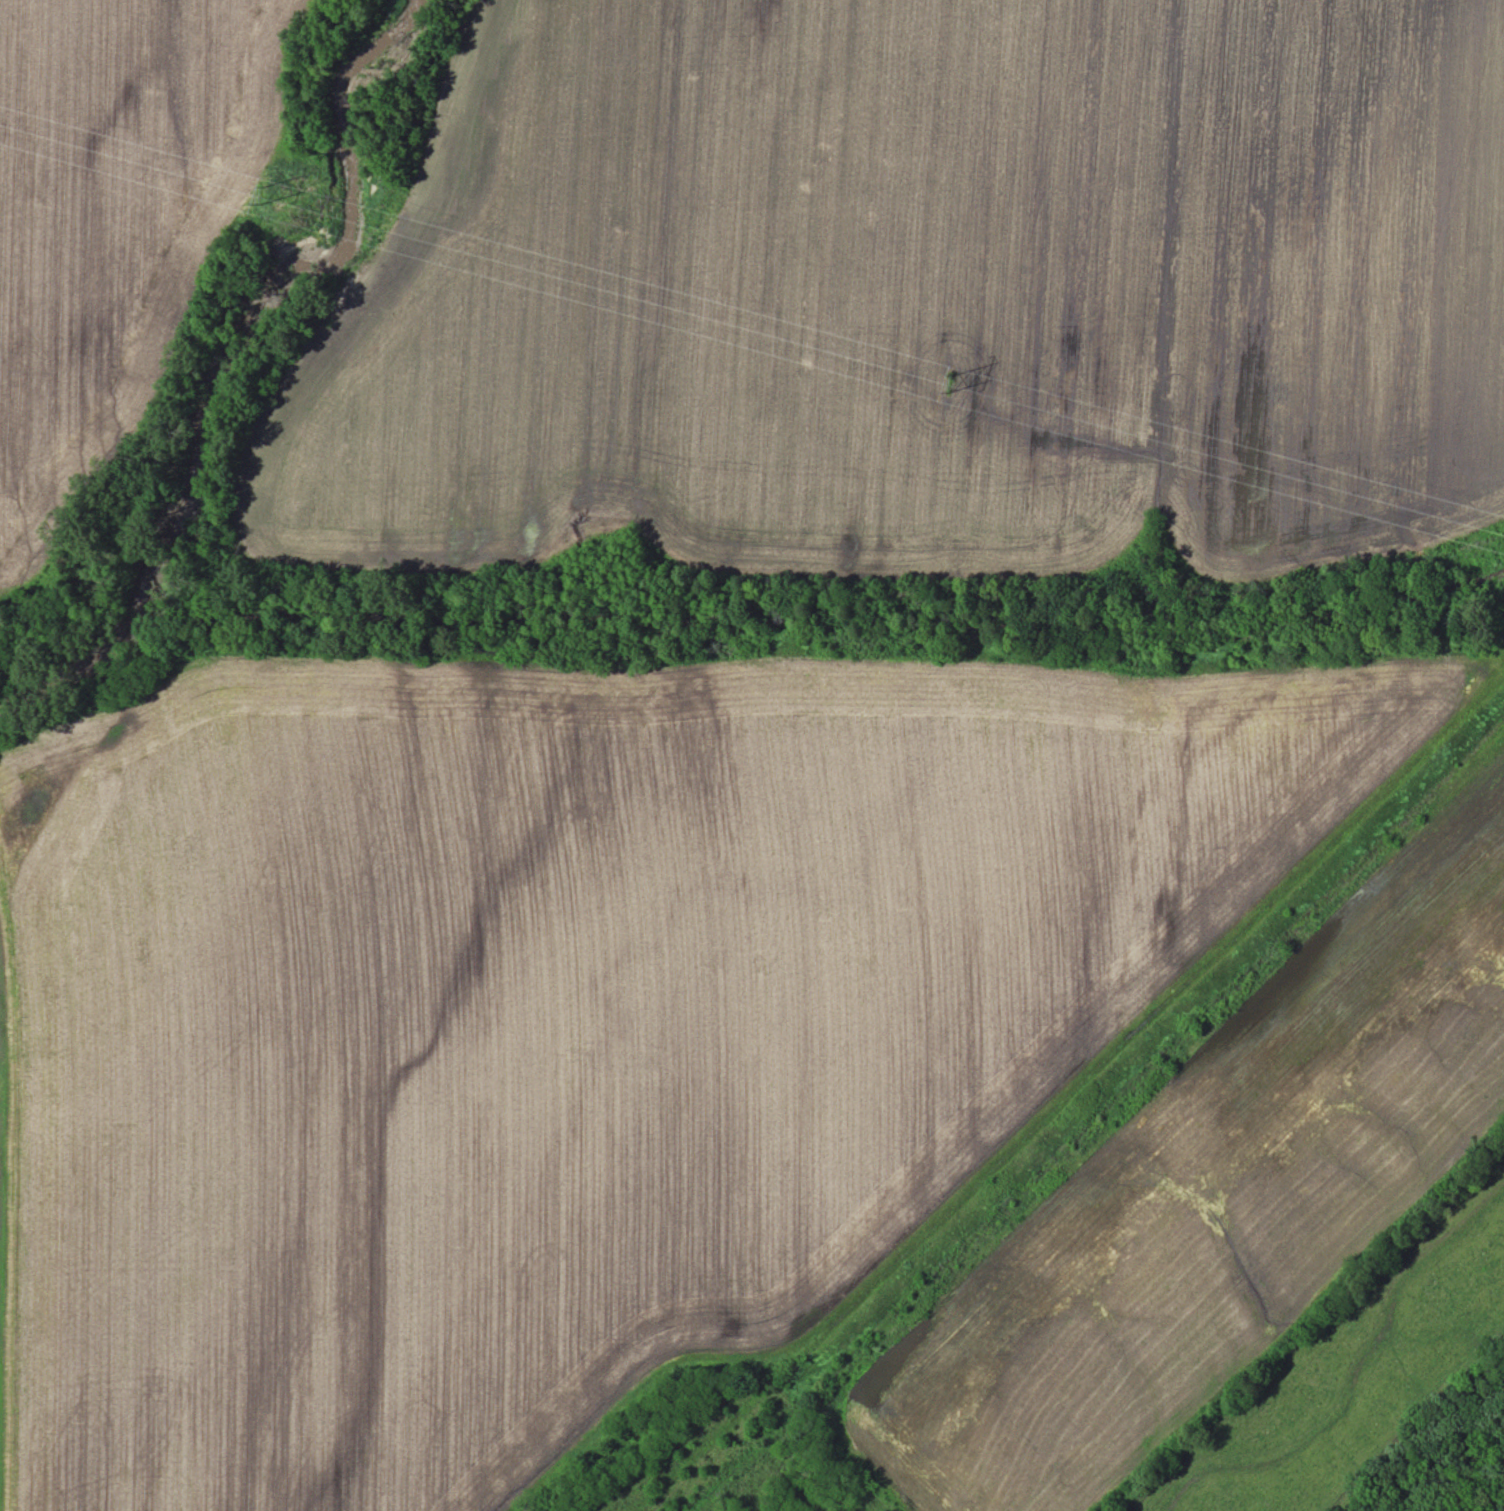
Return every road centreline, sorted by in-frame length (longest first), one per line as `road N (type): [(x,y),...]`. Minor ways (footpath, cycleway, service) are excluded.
road 1 (track): [(6,1510),(21,981),(0,874)]

